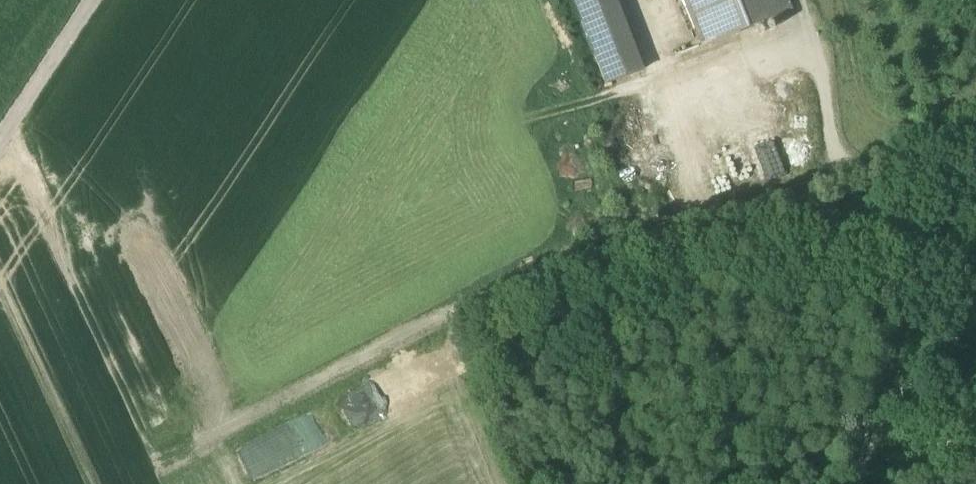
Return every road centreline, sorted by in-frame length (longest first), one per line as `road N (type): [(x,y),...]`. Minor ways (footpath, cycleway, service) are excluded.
road 1 (track): [(427,322),(829,195),(975,132)]
road 2 (track): [(975,187),(940,217),(914,263),(854,483)]
road 3 (track): [(0,141),(93,0)]

